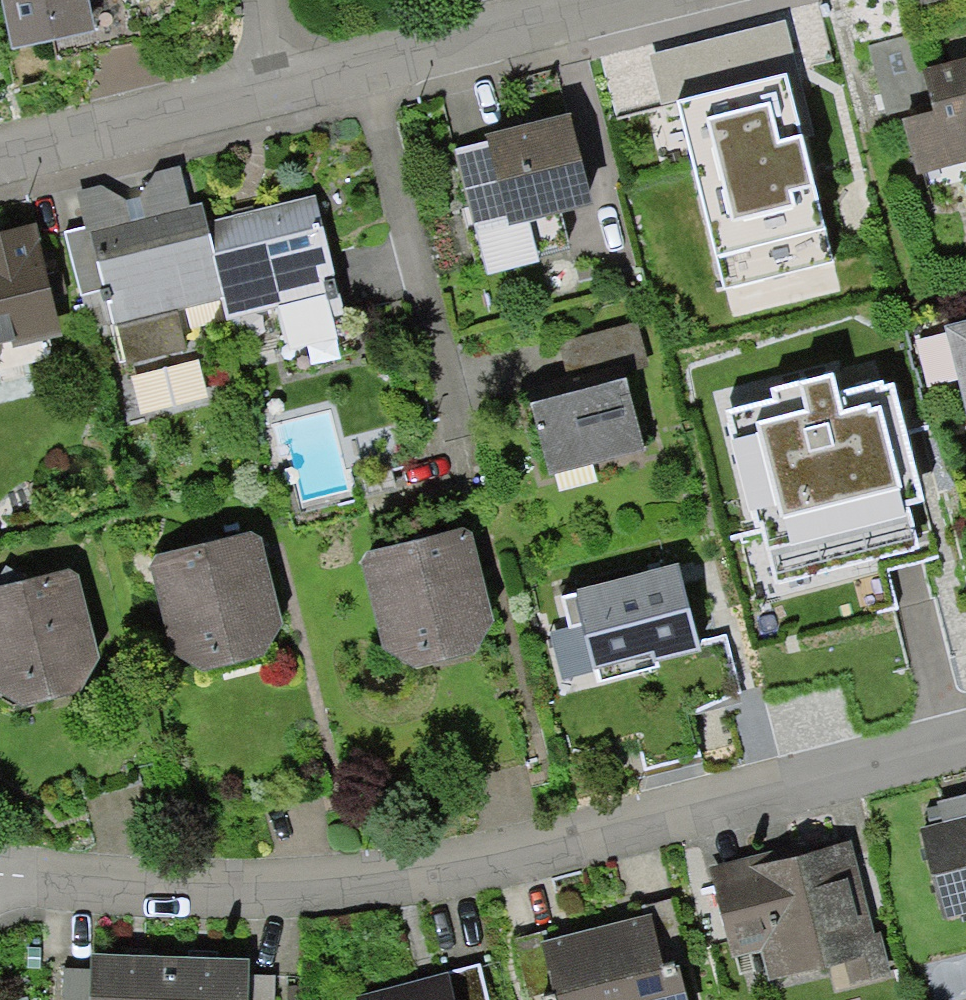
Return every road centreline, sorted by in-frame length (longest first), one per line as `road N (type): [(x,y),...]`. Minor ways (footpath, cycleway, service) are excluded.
road 1 (residential): [(0,865),(274,886),(491,860),(965,741)]
road 2 (residential): [(644,0),(276,89)]
road 3 (residential): [(276,89),(0,155)]

